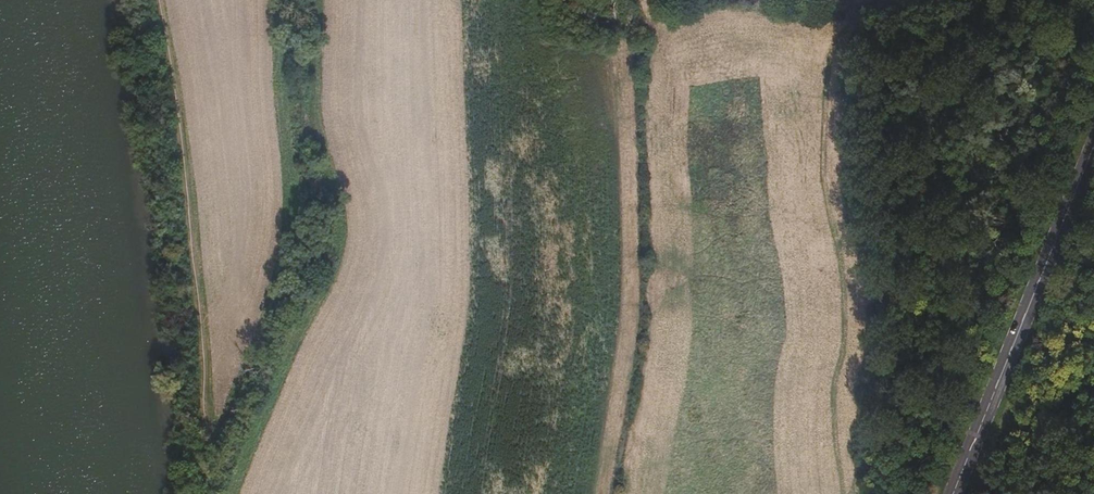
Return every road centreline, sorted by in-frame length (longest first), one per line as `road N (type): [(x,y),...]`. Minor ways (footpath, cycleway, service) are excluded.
road 1 (primary): [(954,493),(1093,149)]

